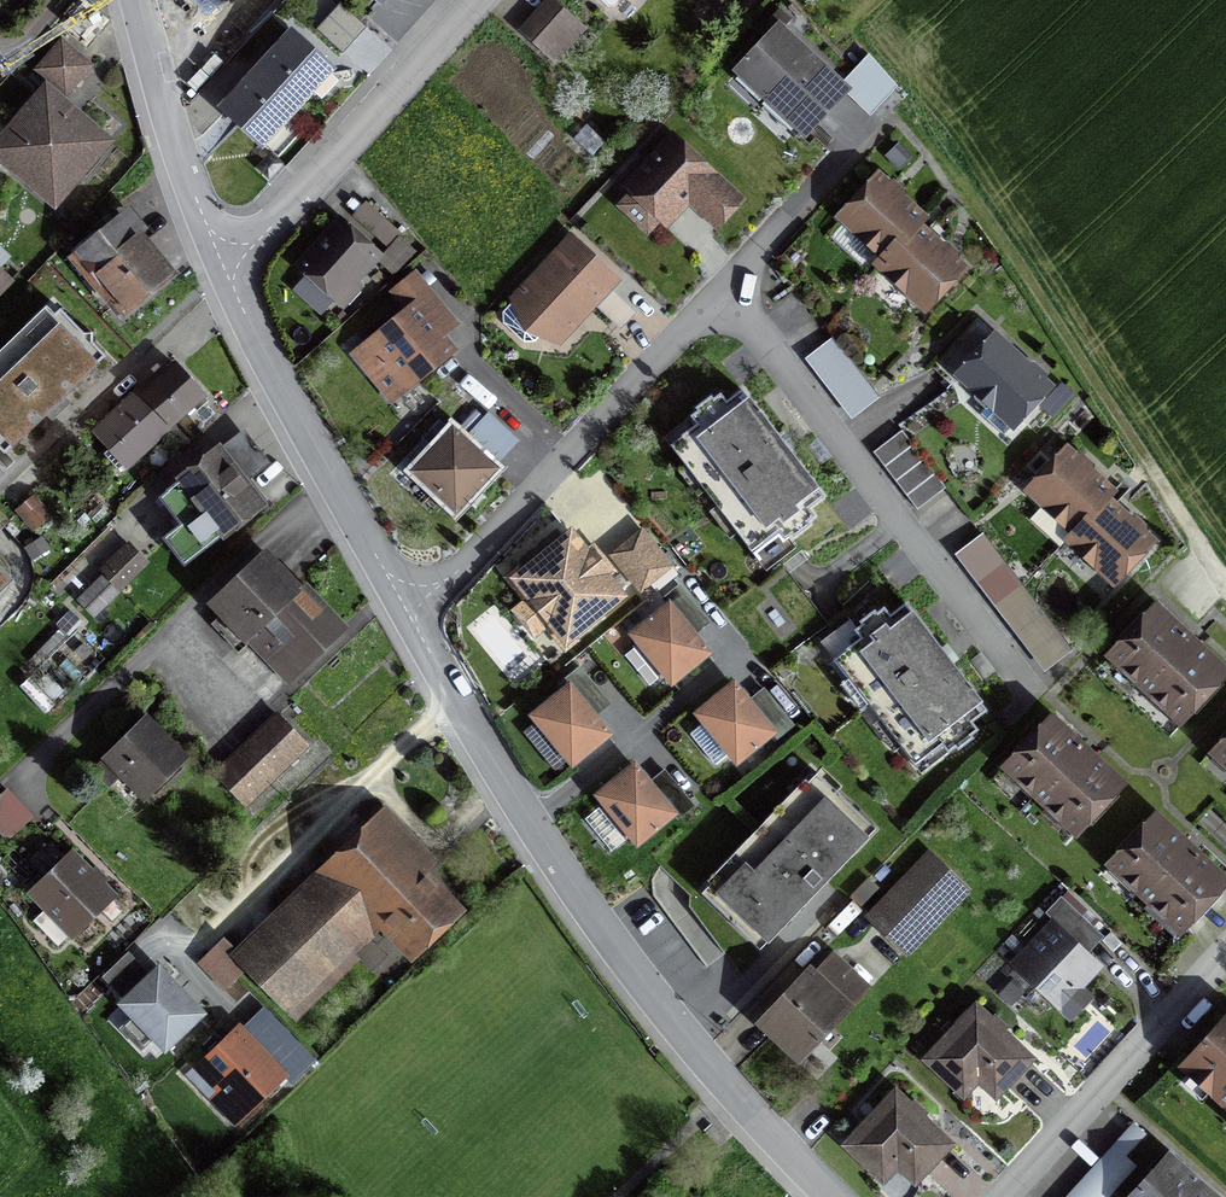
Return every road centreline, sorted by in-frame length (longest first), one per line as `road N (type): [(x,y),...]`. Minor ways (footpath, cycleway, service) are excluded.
road 1 (residential): [(408,619),(528,822),(725,1088),(834,1196)]
road 2 (residential): [(723,296),(1028,695)]
road 3 (track): [(1225,582),(977,203)]
road 4 (residential): [(408,619),(723,296)]
road 5 (residential): [(214,268),(408,619)]
road 6 (residential): [(464,0),(214,268)]
road 7 (residential): [(1000,1196),(1225,951)]
road 8 (residential): [(130,0),(214,268)]
road 9 (residential): [(723,296),(878,120)]

